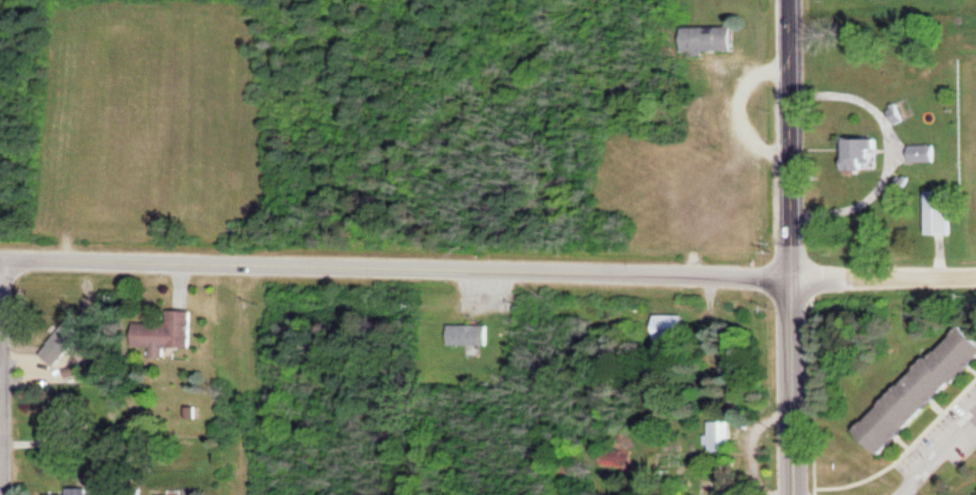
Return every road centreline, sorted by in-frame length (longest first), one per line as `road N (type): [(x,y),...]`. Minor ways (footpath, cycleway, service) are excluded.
road 1 (residential): [(794,275),(0,255)]
road 2 (secondary): [(794,275),(789,0)]
road 3 (residential): [(5,494),(3,255)]
road 4 (secondary): [(795,494),(794,275)]
road 5 (residential): [(975,272),(794,275)]

